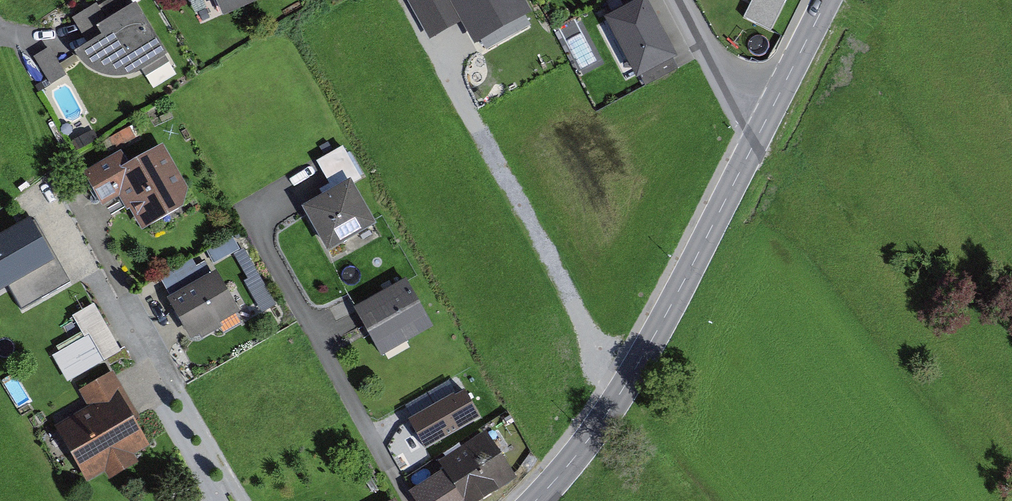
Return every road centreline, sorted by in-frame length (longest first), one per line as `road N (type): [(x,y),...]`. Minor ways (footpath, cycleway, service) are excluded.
road 1 (secondary): [(536,500),(628,382),(764,123)]
road 2 (residential): [(685,0),(746,116),(764,123)]
road 3 (secondary): [(764,123),(828,0)]

